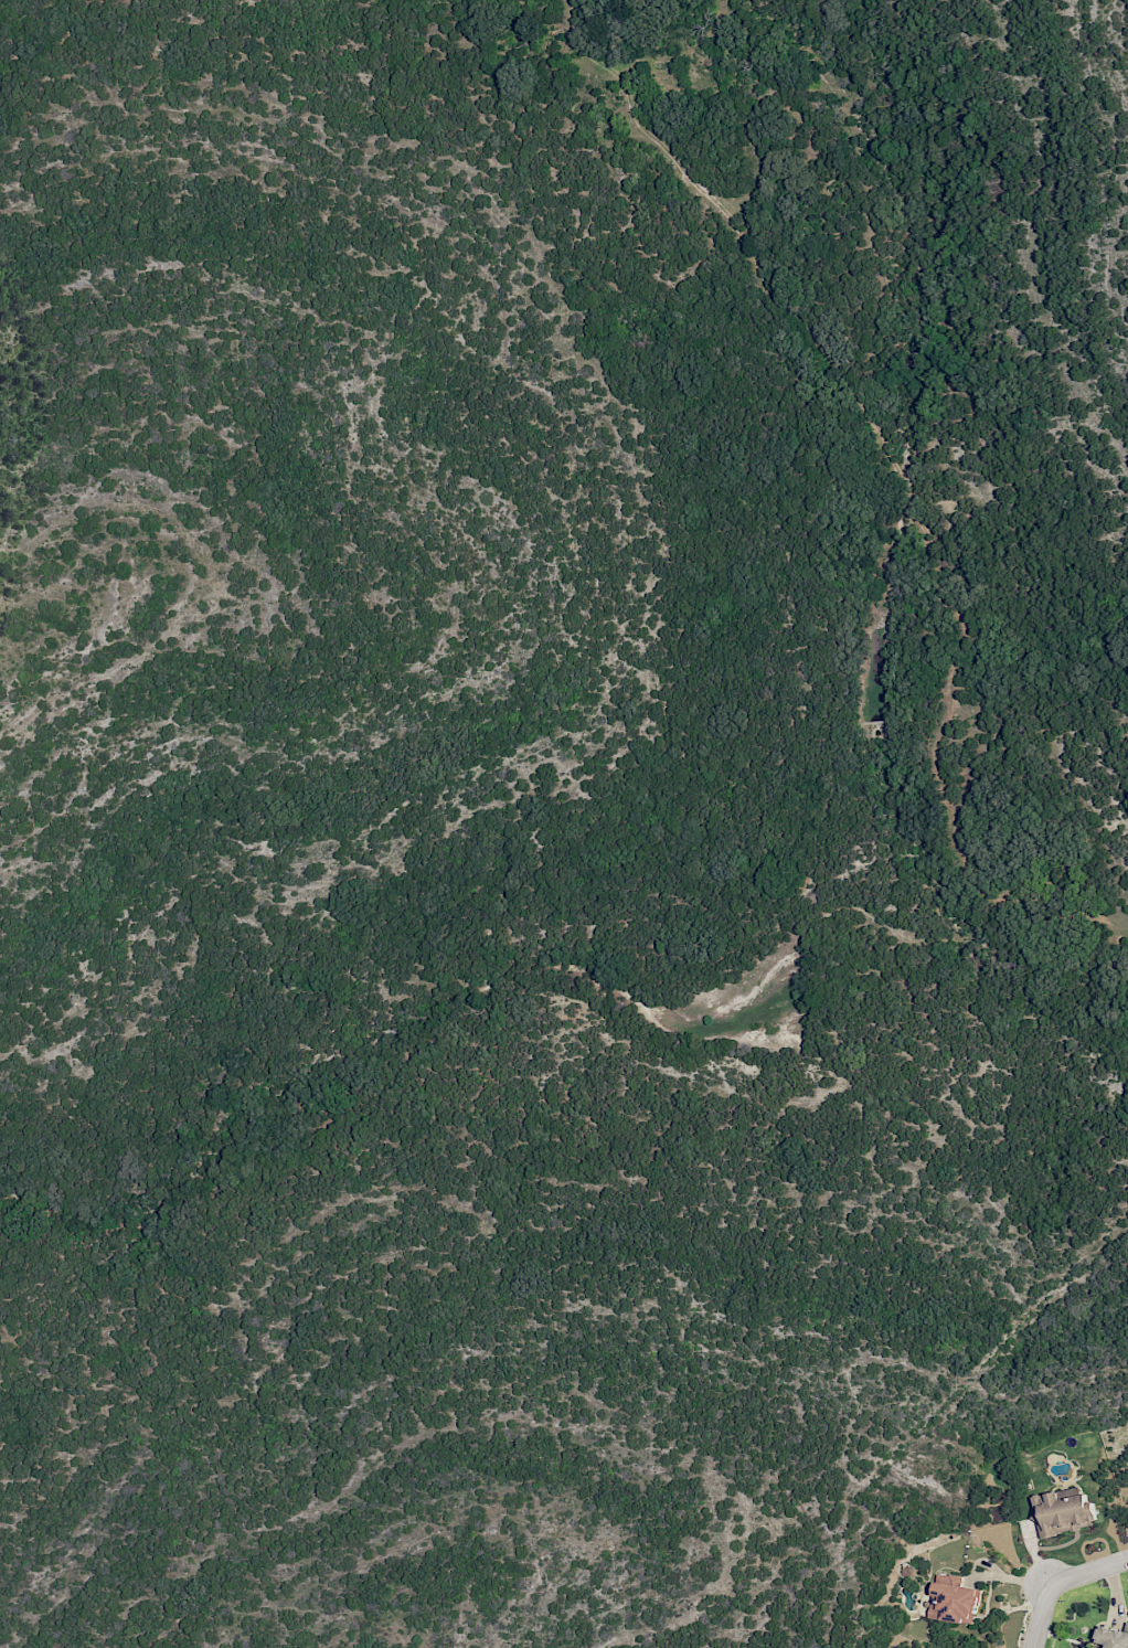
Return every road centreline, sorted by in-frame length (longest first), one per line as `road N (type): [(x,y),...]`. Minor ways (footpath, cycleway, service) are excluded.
road 1 (residential): [(1127,1558),(1049,1585),(1033,1647)]

